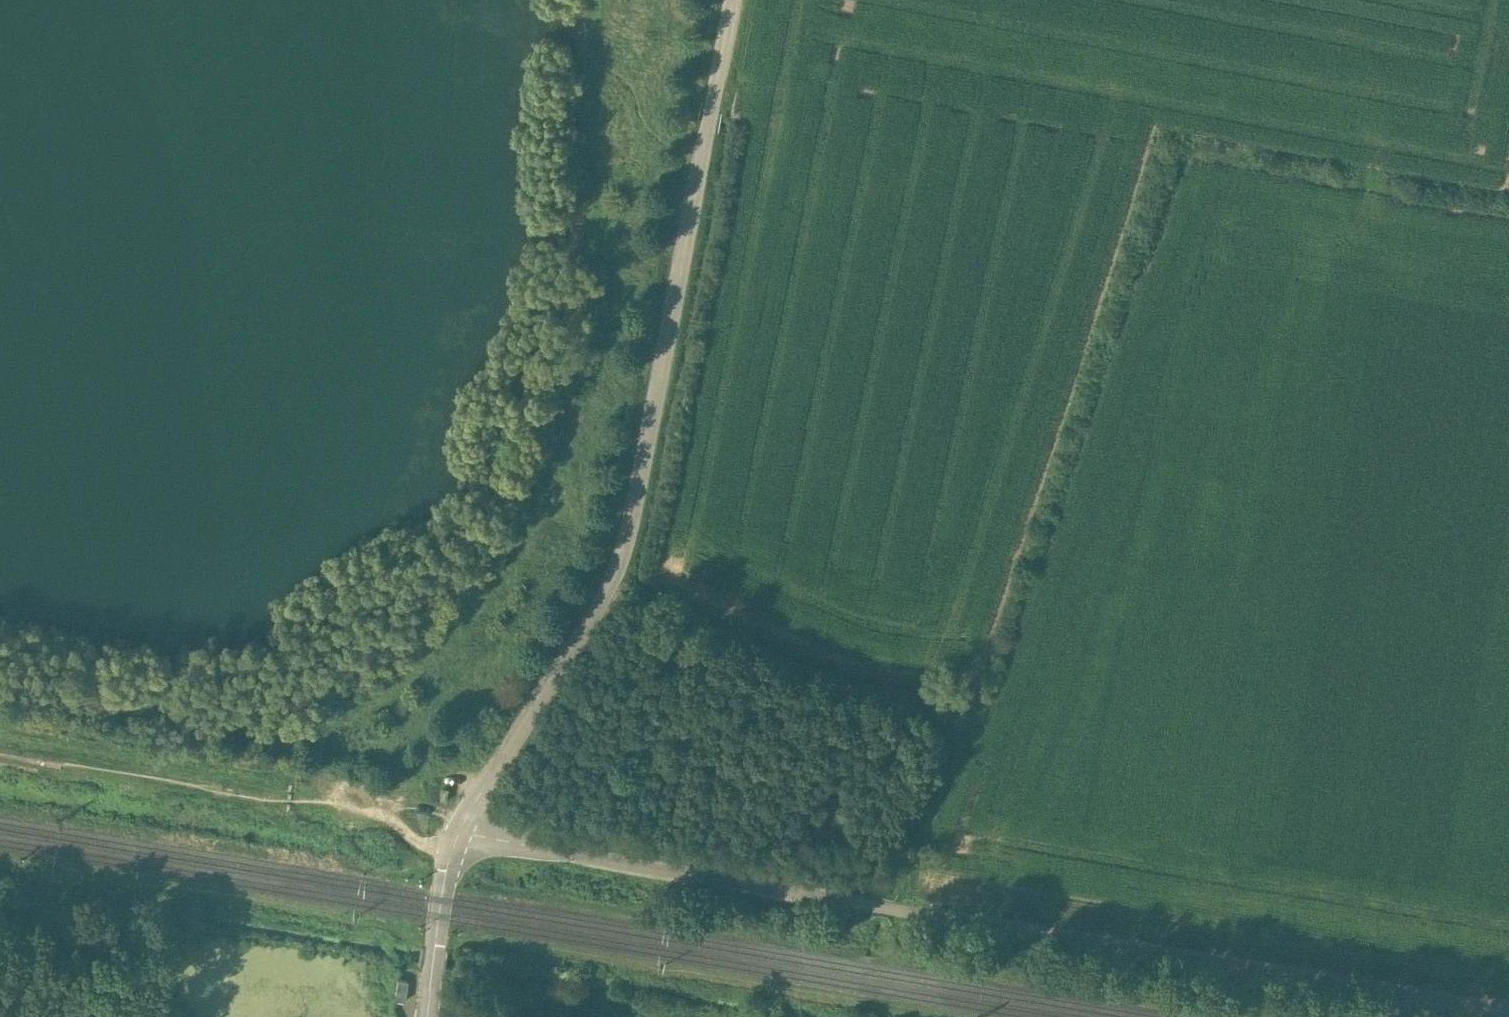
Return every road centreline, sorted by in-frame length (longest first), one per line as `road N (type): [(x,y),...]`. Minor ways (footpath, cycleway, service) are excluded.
road 1 (unclassified): [(1508,1006),(458,832)]
road 2 (unclassified): [(733,0),(623,559),(458,832)]
road 3 (unclassified): [(458,832),(428,1016)]

